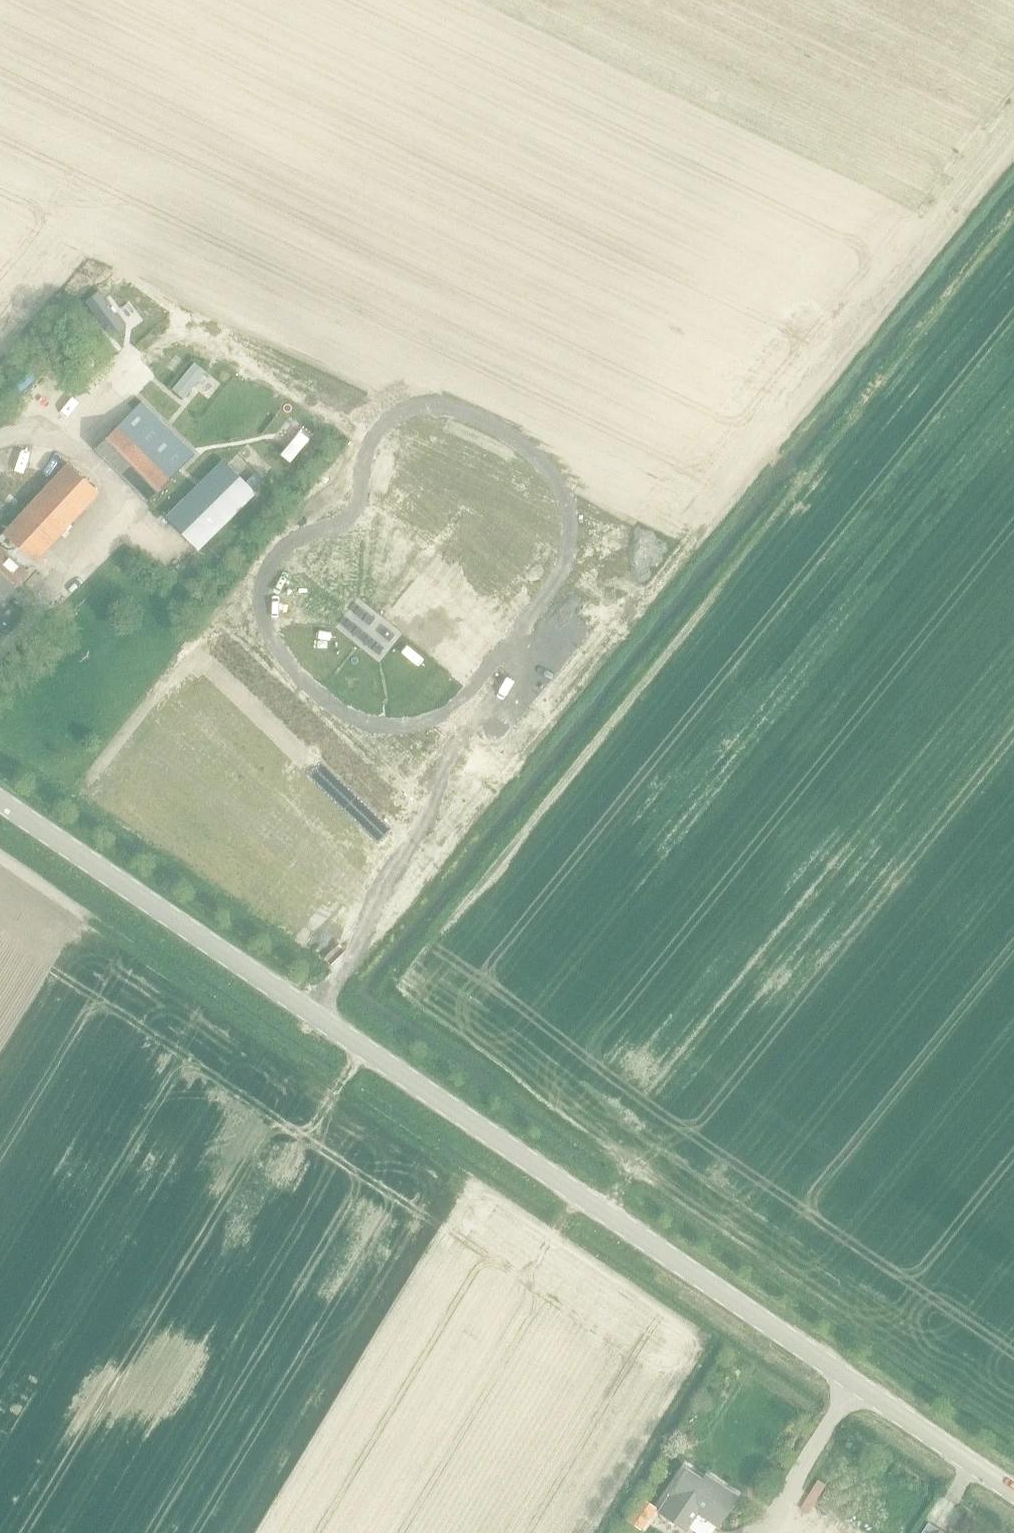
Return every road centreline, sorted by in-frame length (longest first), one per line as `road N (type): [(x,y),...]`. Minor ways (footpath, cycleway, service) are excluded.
road 1 (tertiary): [(1013,1489),(0,800)]
road 2 (track): [(352,513),(274,554),(261,610),(276,647),(344,714),(375,726),(445,712),(480,680),(560,576),(571,532),(567,500),(554,475),(505,433),(471,412),(426,404),(379,426),(359,500)]
road 3 (track): [(560,625),(457,746),(319,1017)]

